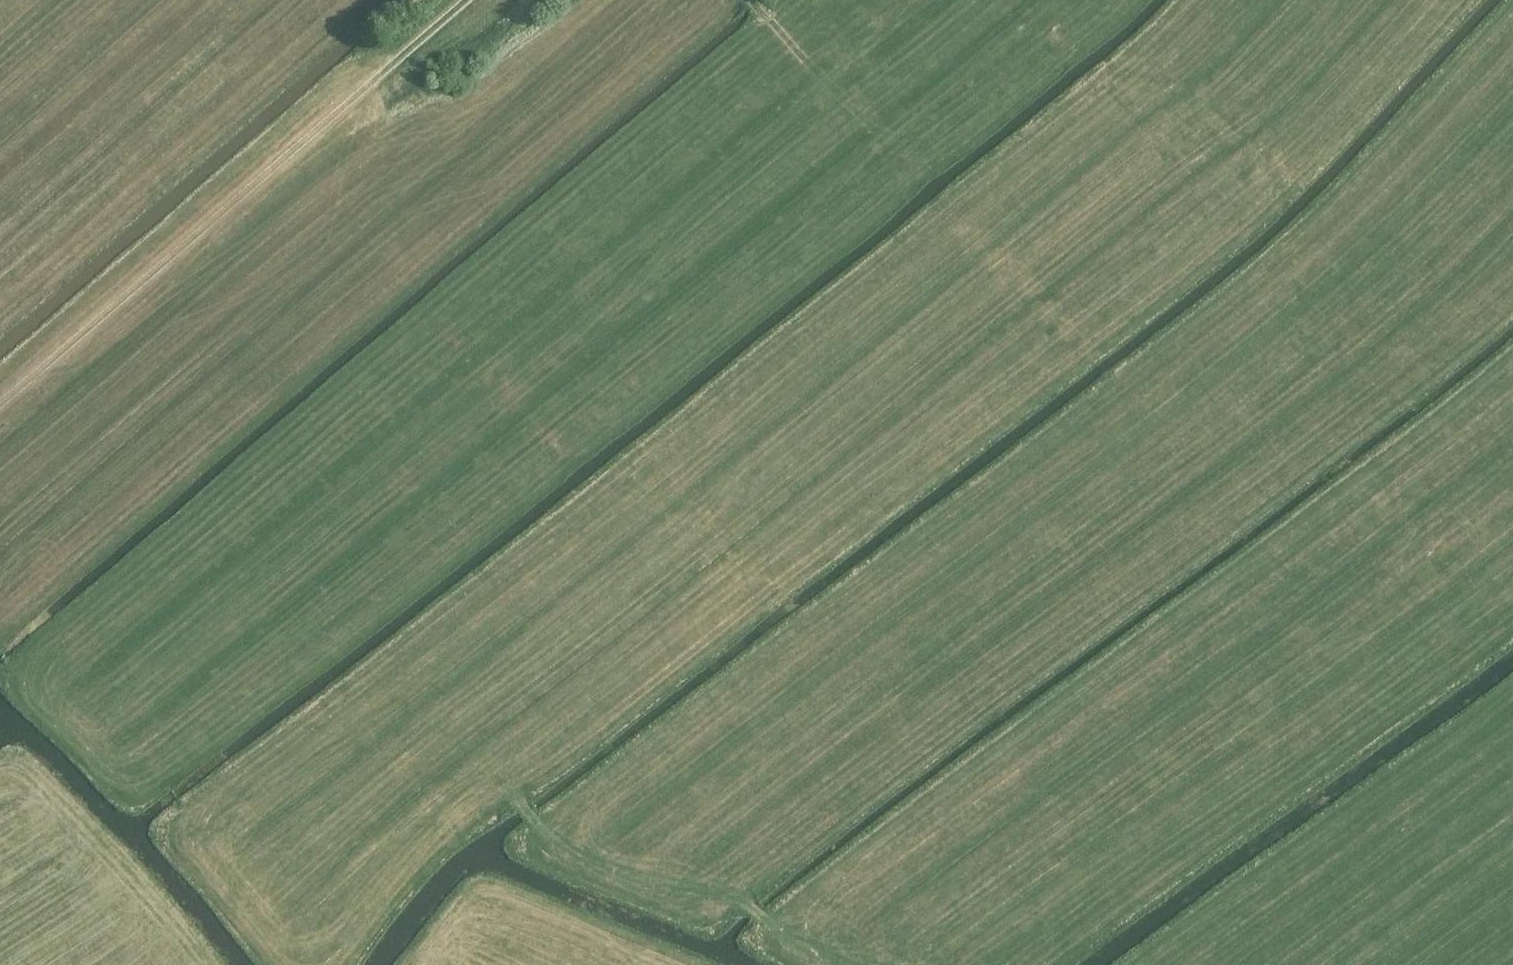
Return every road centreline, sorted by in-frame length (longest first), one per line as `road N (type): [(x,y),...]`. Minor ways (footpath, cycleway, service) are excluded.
road 1 (track): [(0,405),(469,0)]

